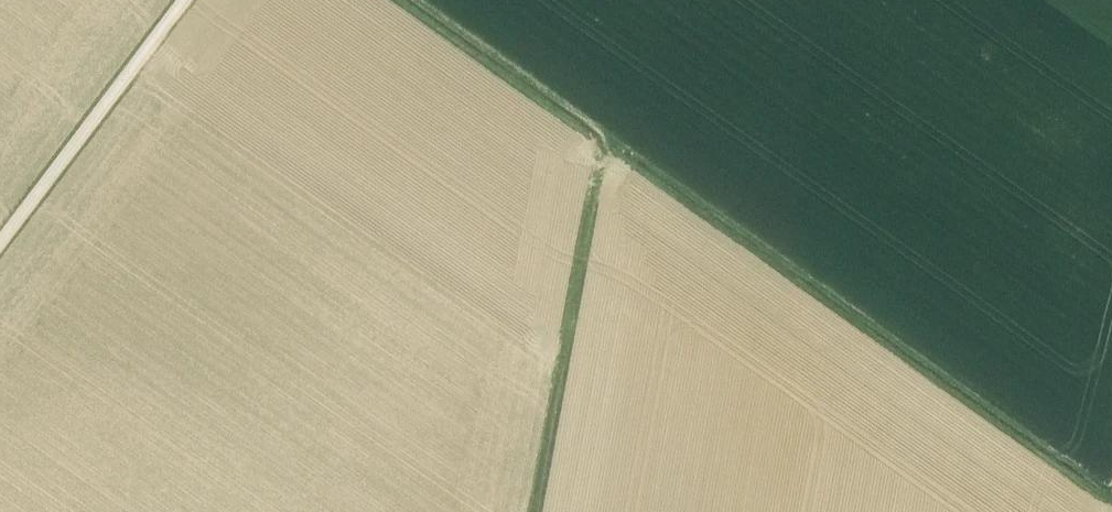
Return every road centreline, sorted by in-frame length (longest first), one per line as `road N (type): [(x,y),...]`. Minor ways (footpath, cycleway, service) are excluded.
road 1 (track): [(1111,502),(394,0)]
road 2 (track): [(620,159),(554,511)]
road 3 (track): [(187,0),(0,244)]

